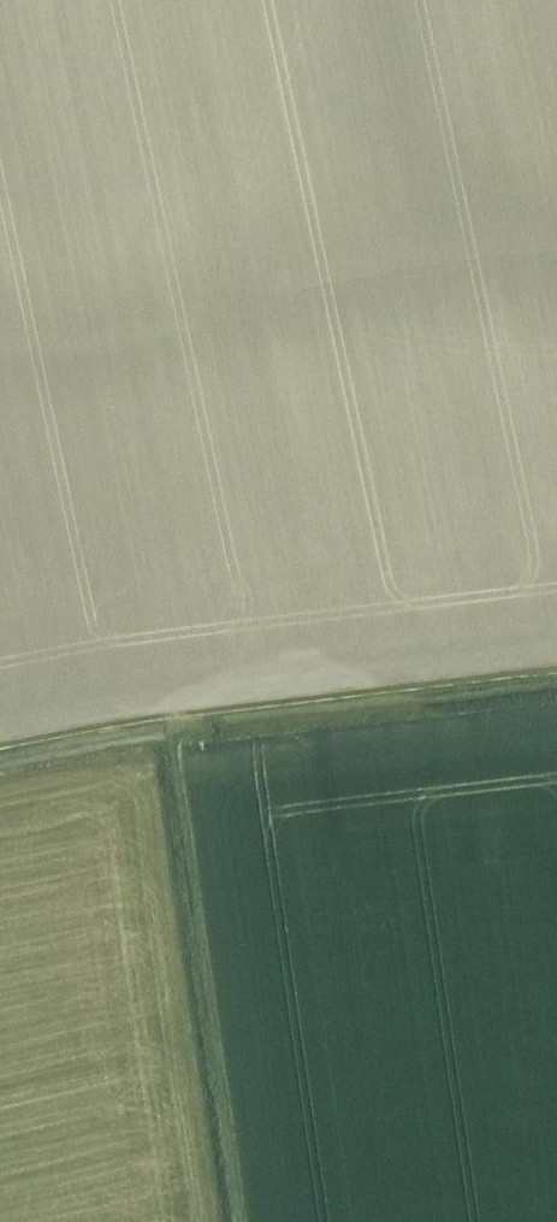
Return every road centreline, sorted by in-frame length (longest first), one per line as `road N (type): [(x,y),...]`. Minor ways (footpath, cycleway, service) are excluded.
road 1 (track): [(0,753),(162,722),(556,674)]

